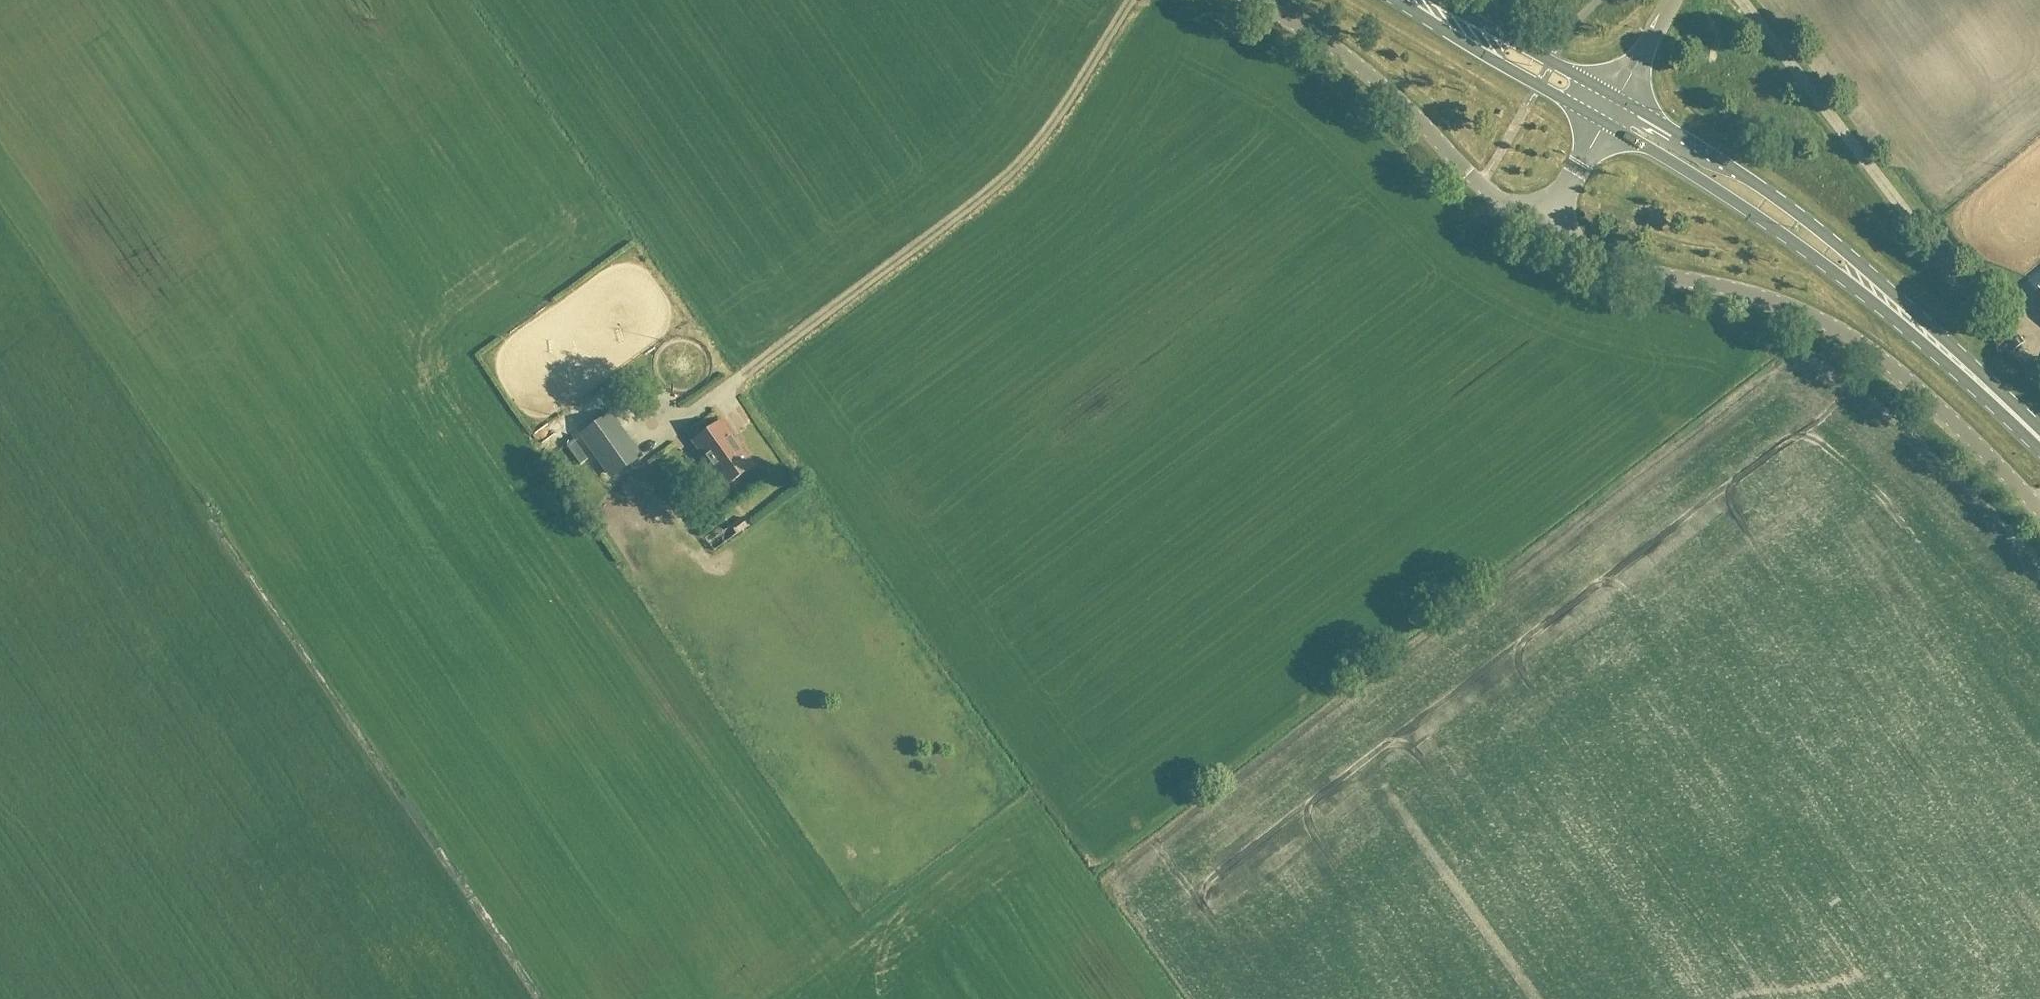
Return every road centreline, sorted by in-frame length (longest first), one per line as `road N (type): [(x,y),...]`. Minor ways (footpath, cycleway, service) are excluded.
road 1 (unclassified): [(2039,514),(1914,393),(1824,327),(1763,302),(1612,267),(1545,234)]
road 2 (primary): [(1968,374),(1809,225),(1617,99)]
road 3 (primary): [(1603,124),(1779,233),(1968,374)]
road 4 (unclassified): [(1545,234),(1481,191),(1337,56),(1245,0)]
road 5 (primary): [(1400,0),(1603,124)]
road 6 (primary): [(1617,99),(1422,0)]
road 7 (unclassified): [(1545,234),(1603,124)]

